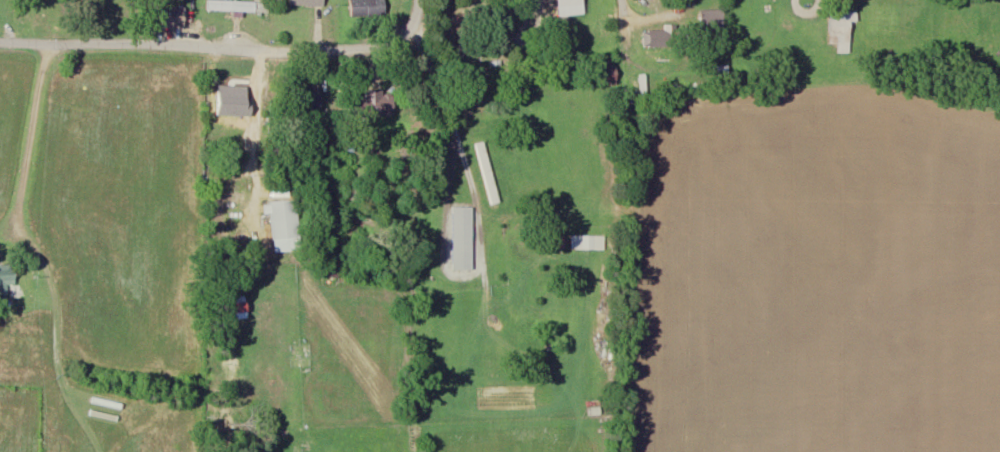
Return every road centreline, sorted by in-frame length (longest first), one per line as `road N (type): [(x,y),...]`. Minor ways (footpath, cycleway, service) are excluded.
road 1 (residential): [(0,43),(345,51),(391,42),(411,29),(415,0)]

